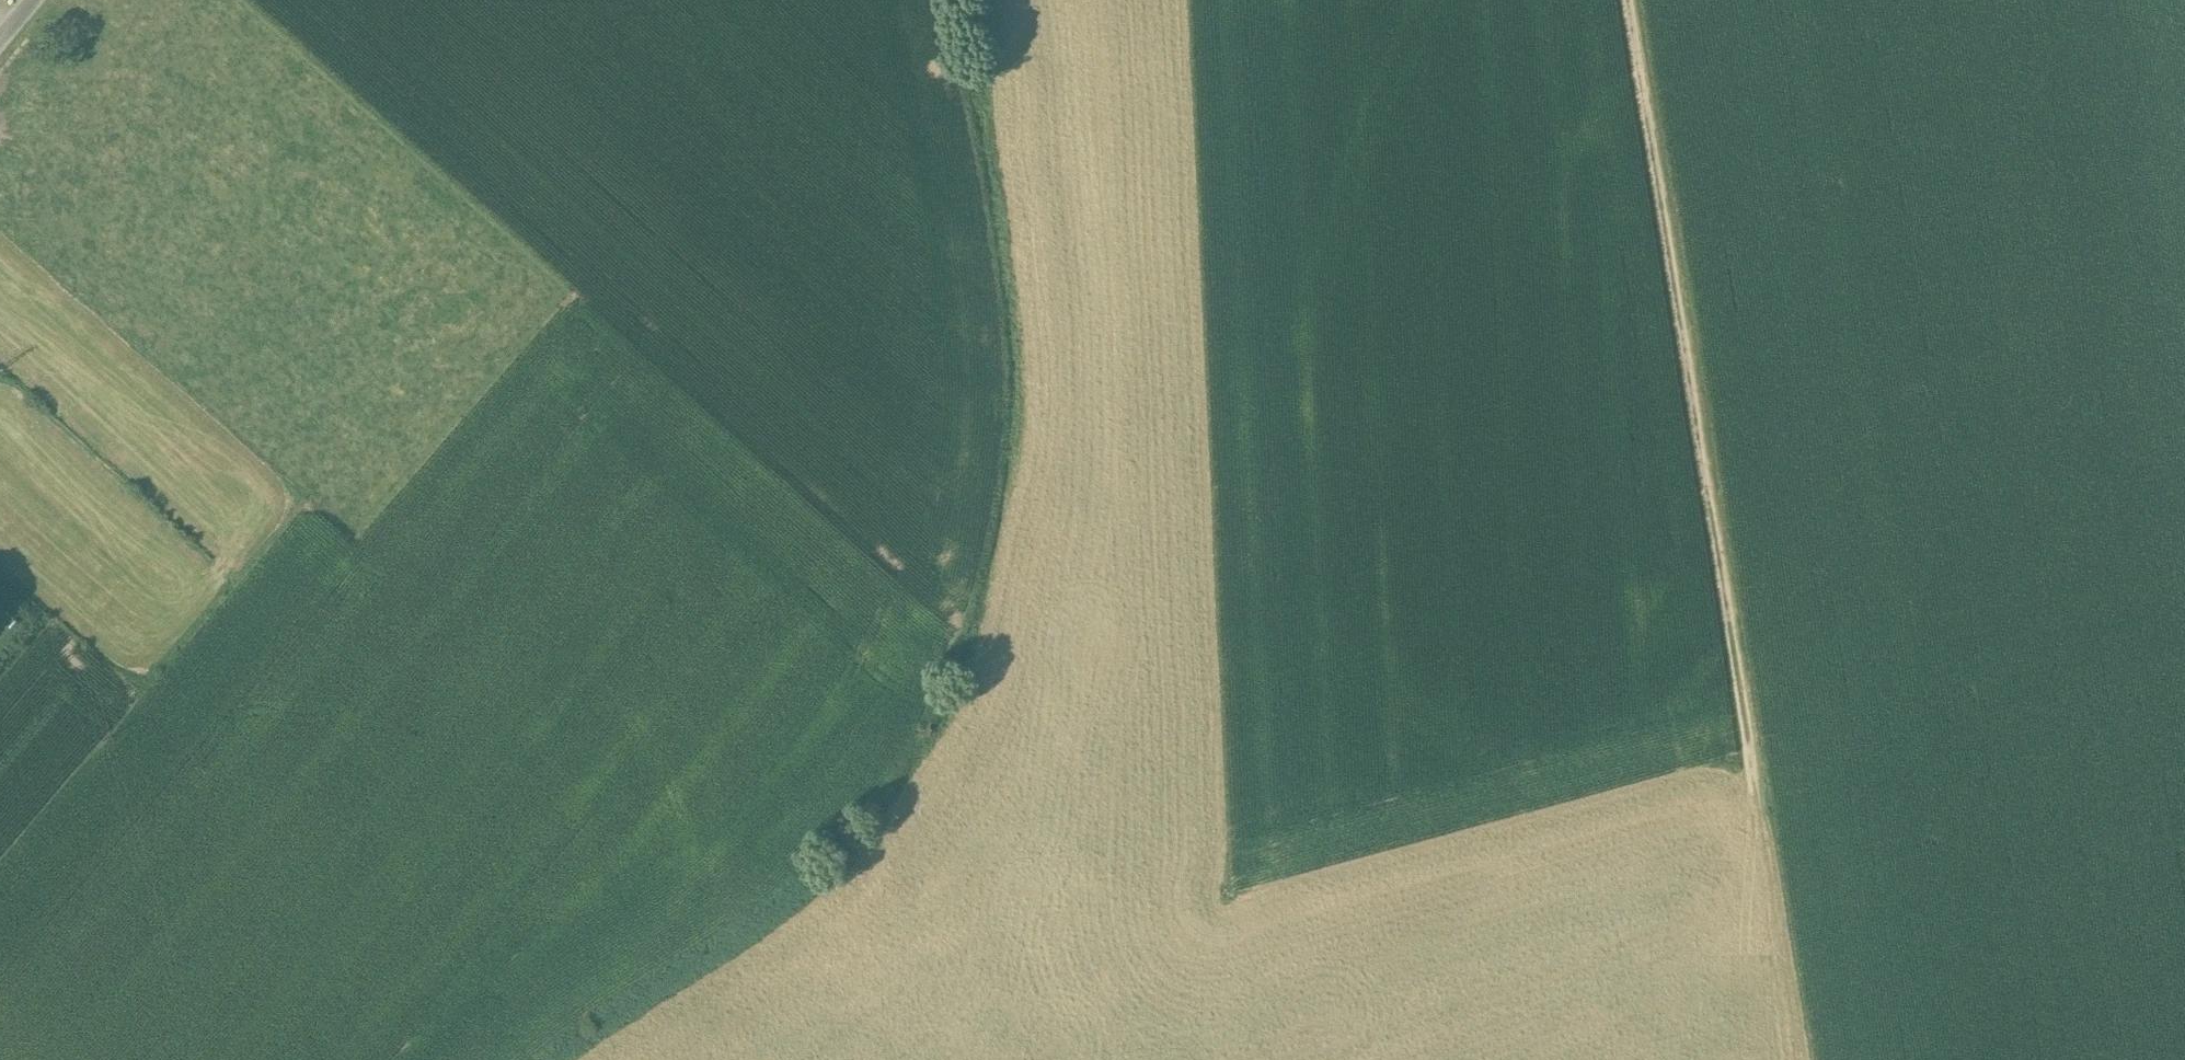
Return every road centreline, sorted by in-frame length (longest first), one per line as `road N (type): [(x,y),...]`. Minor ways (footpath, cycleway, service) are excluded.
road 1 (track): [(1800,1059),(1752,758)]

